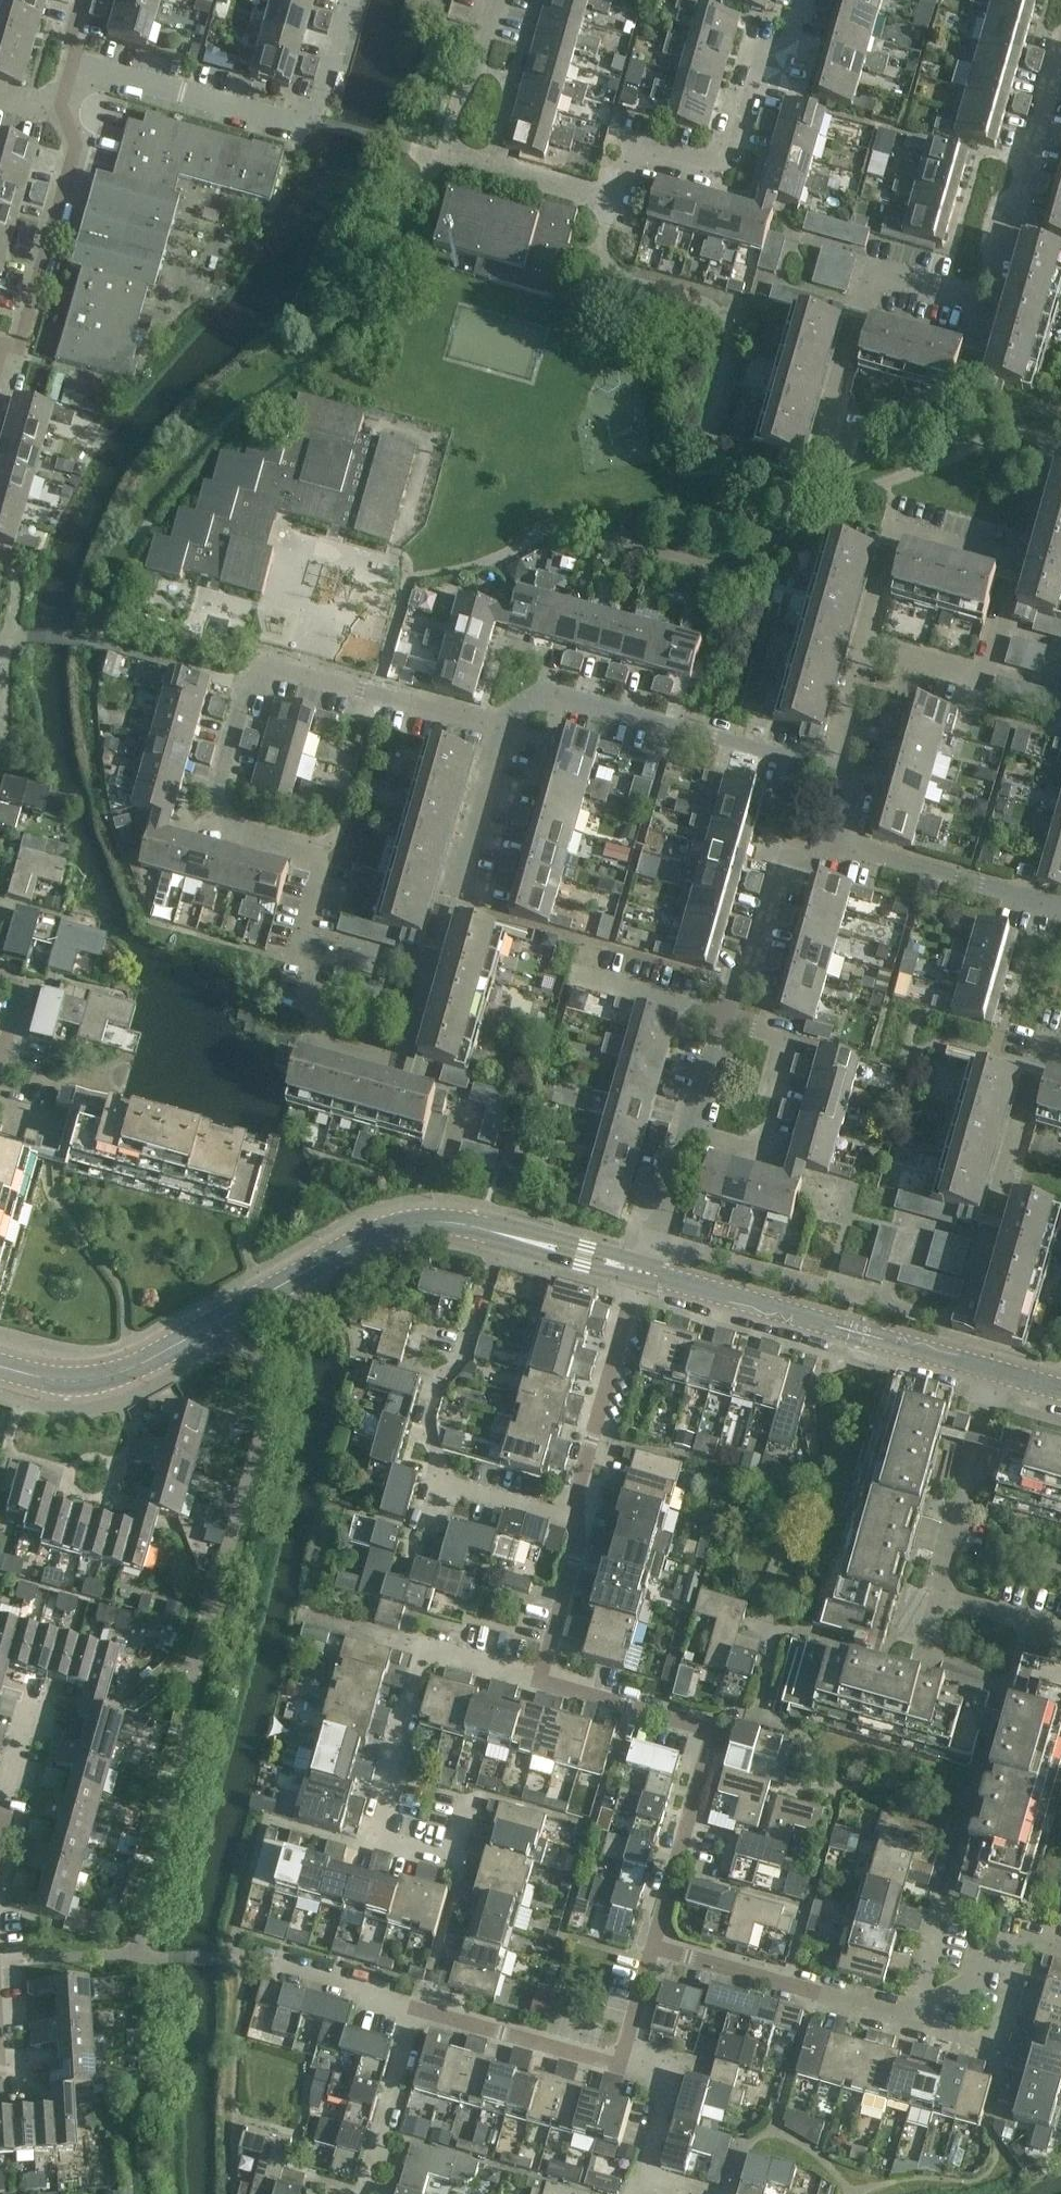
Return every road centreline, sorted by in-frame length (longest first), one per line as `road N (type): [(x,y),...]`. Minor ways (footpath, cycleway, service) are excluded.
road 1 (residential): [(503,729),(404,1068),(311,1042),(317,1017),(306,1005),(320,946),(299,935),(316,866),(308,848),(229,826),(221,813),(252,685)]
road 2 (residential): [(818,463),(875,270),(975,297),(998,258),(1060,40)]
road 3 (residential): [(809,0),(798,38),(763,54),(730,162),(712,168),(626,143),(610,203),(442,158)]
road 4 (residential): [(471,1805),(453,1863),(371,1847),(426,1651),(536,1682)]
road 5 (tertiary): [(0,1367),(80,1384),(113,1376),(350,1246),(411,1225)]
road 6 (residential): [(651,1941),(706,1726),(536,1682)]
road 7 (residential): [(346,0),(310,126),(72,60)]
road 8 (residential): [(831,765),(546,688),(509,715),(503,729)]
road 9 (tertiary): [(1000,1374),(678,1282)]
road 10 (residential): [(971,1313),(1039,1066),(1048,1044),(1060,1043)]
road 11 (residential): [(0,357),(5,341),(20,345),(76,140),(64,116)]
road 12 (residential): [(689,1134),(764,1155),(792,1043),(723,1016)]
road 13 (residential): [(252,685),(271,666),(503,729)]
road 14 (residential): [(863,649),(895,523),(1018,557)]
road 15 (residential): [(863,649),(986,681),(1018,557)]
road 16 (residential): [(578,1518),(577,1488),(637,1281)]
road 17 (residential): [(723,1016),(735,980),(750,979),(789,848),(840,843)]
road 18 (residential): [(1060,906),(840,843)]
road 19 (residential): [(1000,1374),(948,1592)]
road 20 (residential): [(440,1478),(427,1421),(438,1374),(471,1353),(490,1289)]
road 21 (residential): [(420,2009),(620,2065)]
road 22 (residential): [(234,1959),(420,2009)]
road 23 (residential): [(420,2009),(366,2193)]
road 24 (residential): [(818,1990),(651,1941)]
road 25 (residential): [(915,2018),(999,2040),(1015,1976),(1008,1959)]
road 26 (residential): [(536,1682),(579,1544),(578,1518)]
road 27 (residential): [(442,158),(496,0)]
road 28 (residential): [(723,1016),(573,975)]
road 29 (residential): [(643,2177),(672,2080),(620,2065)]
road 30 (tertiary): [(646,1263),(503,1234)]
road 31 (residential): [(578,1518),(440,1478)]
road 32 (tertiary): [(503,1234),(559,1262),(637,1281)]
road 33 (residential): [(252,685),(121,648)]
road 34 (residential): [(646,1263),(689,1134)]
road 35 (residential): [(620,2065),(651,1941)]
road 36 (residential): [(0,1808),(39,1689)]
road 37 (residential): [(689,1134),(723,1016)]
road 38 (residential): [(831,765),(863,649)]
road 39 (residential): [(948,1592),(964,1605),(1060,1629)]

